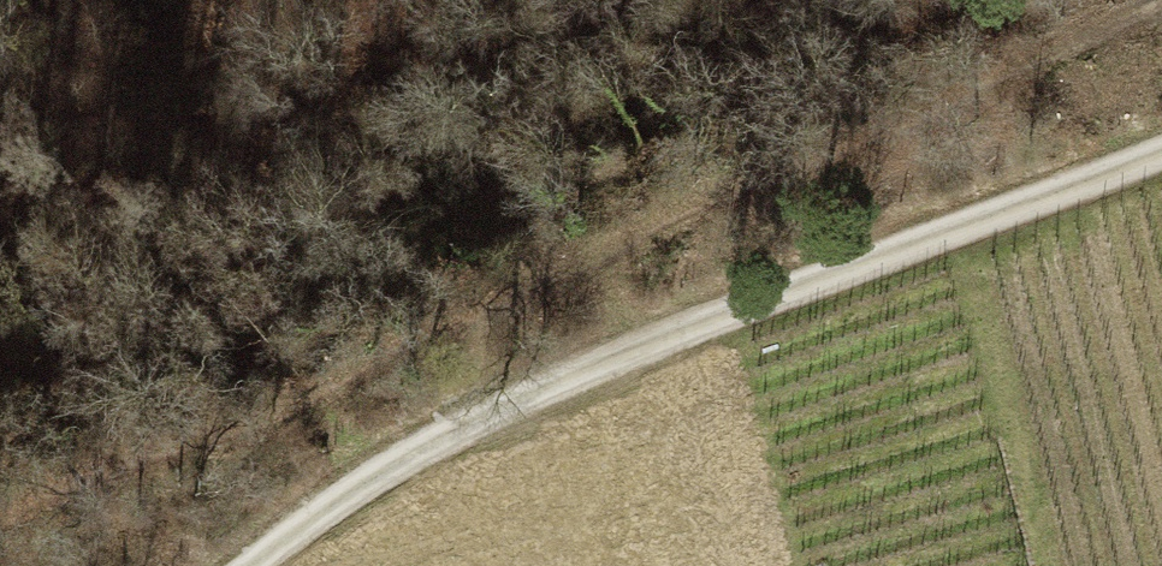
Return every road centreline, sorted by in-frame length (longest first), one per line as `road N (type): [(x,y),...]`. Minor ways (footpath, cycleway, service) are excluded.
road 1 (track): [(442,412),(485,338),(740,196),(1133,0)]
road 2 (track): [(1161,135),(442,412)]
road 3 (track): [(442,412),(233,565)]

